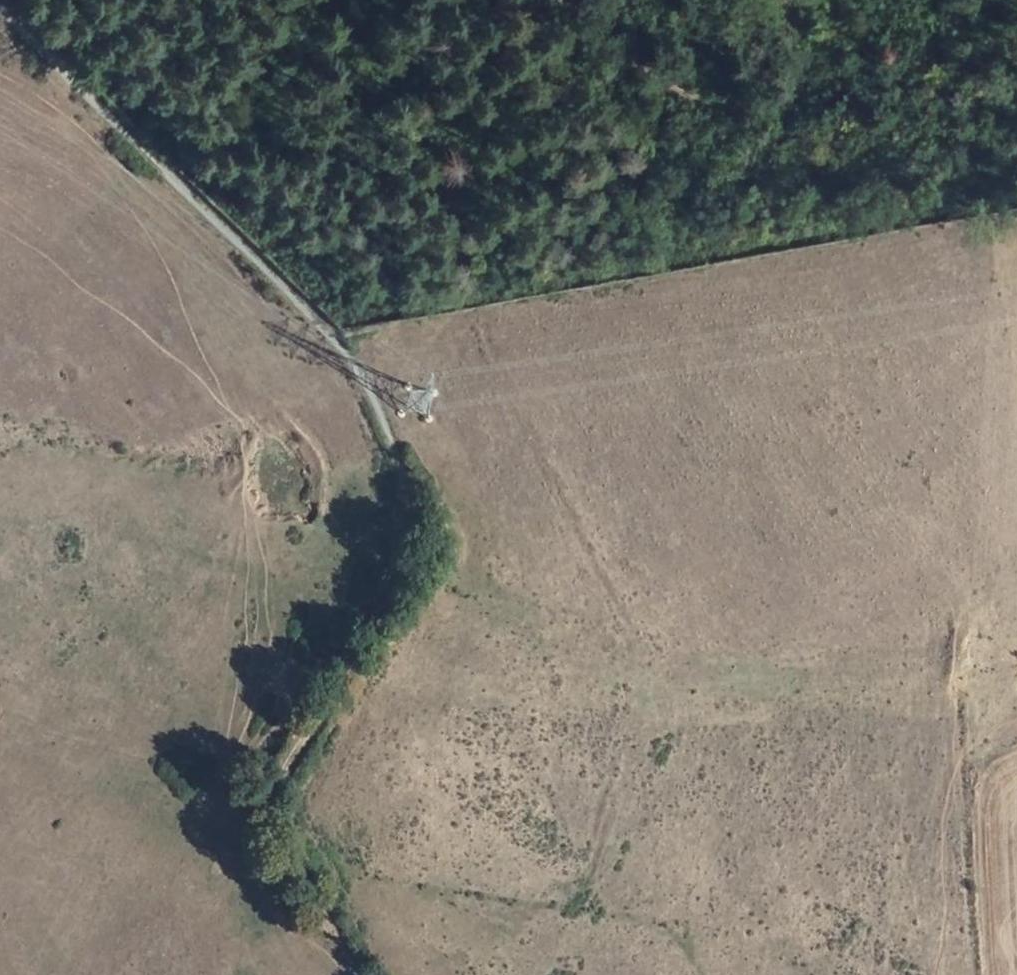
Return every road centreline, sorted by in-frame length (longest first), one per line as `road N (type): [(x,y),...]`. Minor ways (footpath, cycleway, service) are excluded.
road 1 (track): [(0,16),(290,293),(351,359),(374,400),(425,530),(420,574),(270,786),(274,831),(339,937),(376,974)]
road 2 (track): [(736,0),(765,96),(755,109),(721,112),(561,0)]

